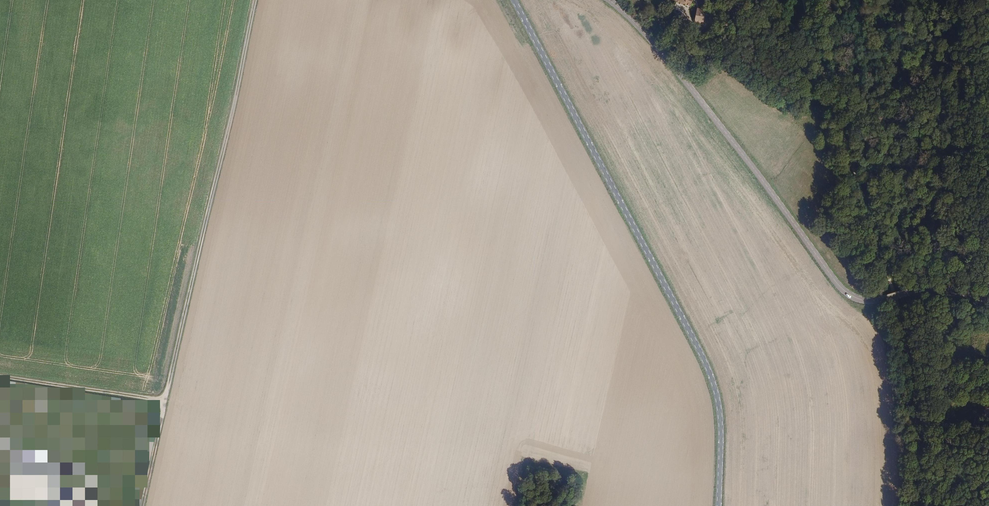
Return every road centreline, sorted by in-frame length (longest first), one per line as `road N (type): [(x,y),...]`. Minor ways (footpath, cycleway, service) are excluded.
road 1 (unclassified): [(512,0),(705,364),(720,415),(717,505)]
road 2 (tertiary): [(609,0),(691,88),(846,292),(869,301),(928,292),(988,300)]
road 3 (track): [(165,404),(257,0)]
road 4 (track): [(165,404),(0,379)]

